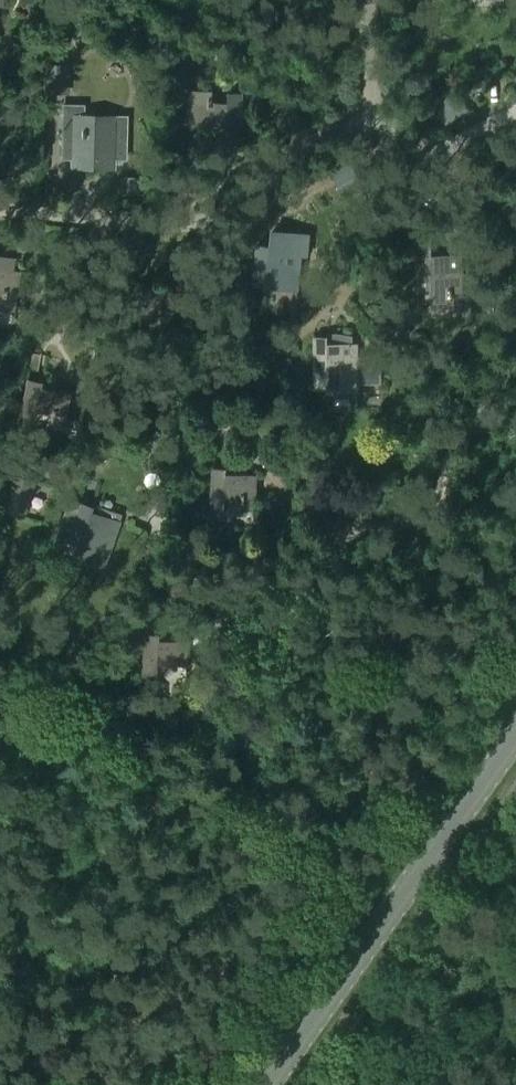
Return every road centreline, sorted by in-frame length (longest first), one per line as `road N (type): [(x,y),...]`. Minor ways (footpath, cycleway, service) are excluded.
road 1 (secondary): [(266,1084),(515,735)]
road 2 (track): [(162,0),(380,126)]
road 3 (unclassified): [(380,126),(515,209)]

